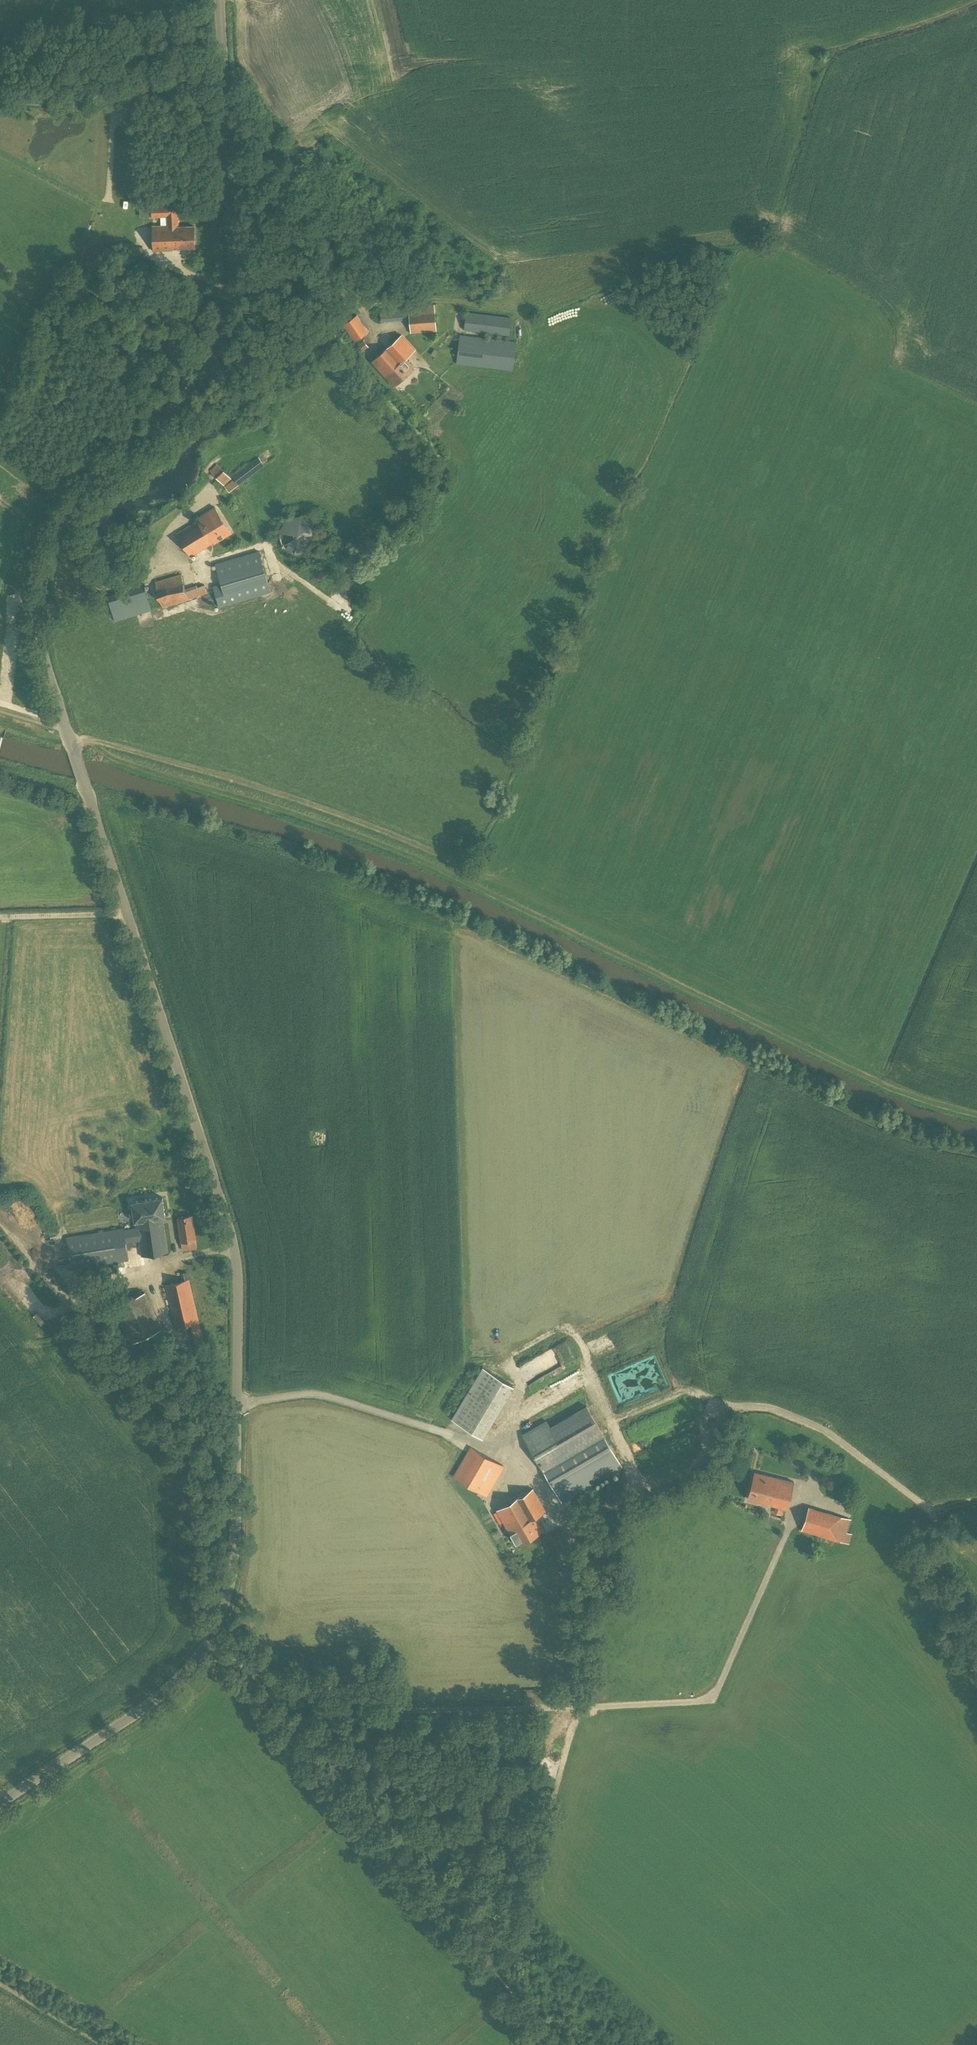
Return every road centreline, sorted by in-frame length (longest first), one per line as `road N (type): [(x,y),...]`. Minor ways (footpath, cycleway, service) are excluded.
road 1 (unclassified): [(211,1637),(235,1543),(234,1251),(38,618),(54,538),(80,487),(205,373),(227,330),(234,272),(221,0)]
road 2 (unclassified): [(211,1637),(243,1663),(397,1713),(698,1700),(714,1694),(790,1534)]
road 3 (track): [(549,2044),(234,1659)]
road 4 (unclassified): [(0,1804),(165,1693),(211,1637)]
road 5 (track): [(227,122),(151,88),(82,101),(0,103)]

